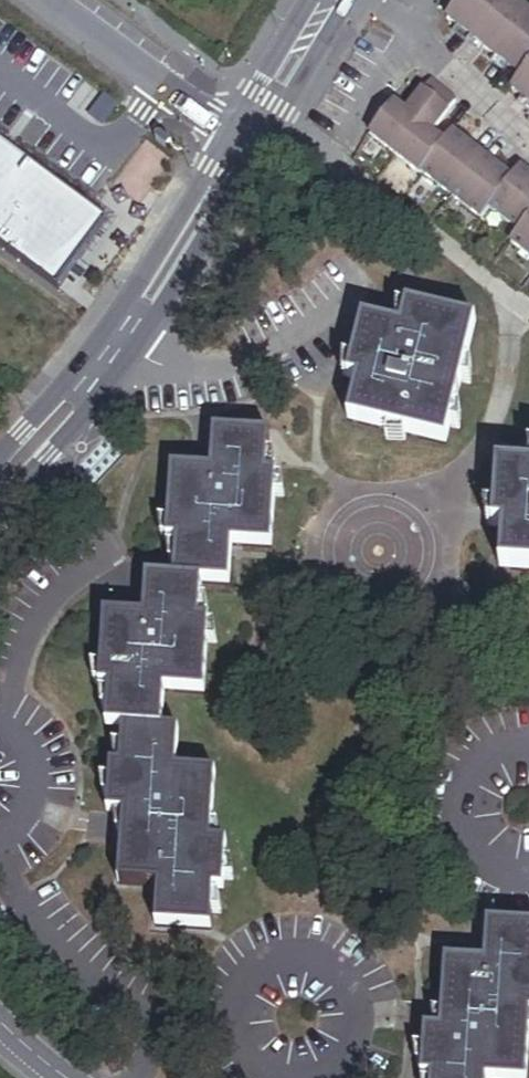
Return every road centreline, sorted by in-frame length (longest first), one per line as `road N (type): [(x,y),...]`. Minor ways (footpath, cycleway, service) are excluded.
road 1 (residential): [(370,284),(285,340),(221,370),(183,372),(119,342)]
road 2 (residential): [(46,0),(244,146)]
road 3 (secondary): [(119,342),(244,146)]
road 4 (secondary): [(0,482),(119,342)]
road 5 (secondary): [(244,146),(328,0)]
road 6 (residential): [(413,30),(528,153)]

